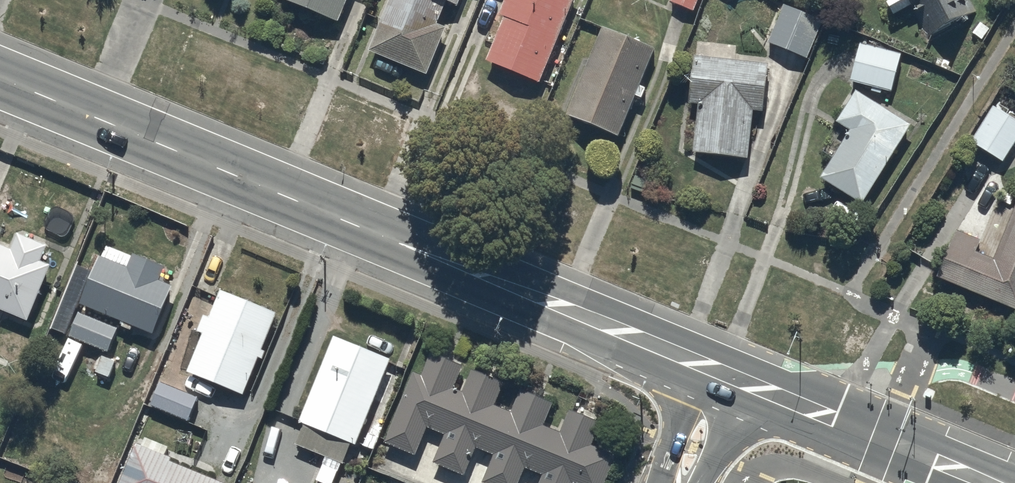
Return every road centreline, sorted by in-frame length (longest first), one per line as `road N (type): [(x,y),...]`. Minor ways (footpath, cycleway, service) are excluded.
road 1 (secondary): [(0,79),(730,377)]
road 2 (secondary): [(730,377),(989,482)]

